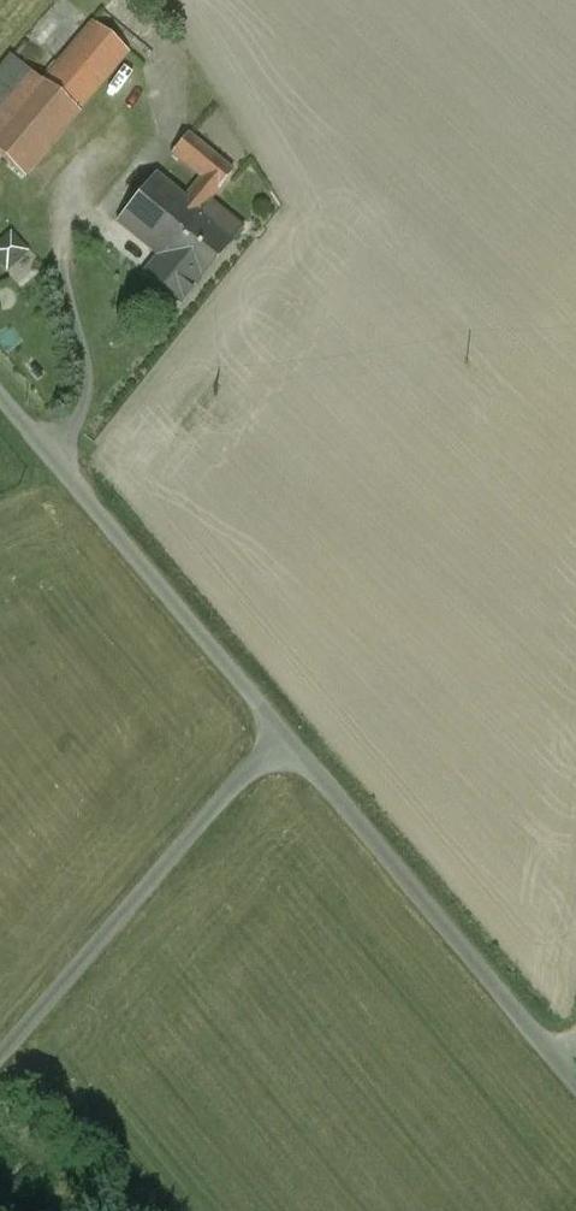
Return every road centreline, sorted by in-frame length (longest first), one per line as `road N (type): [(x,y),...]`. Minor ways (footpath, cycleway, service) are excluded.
road 1 (unclassified): [(286,736),(575,1083)]
road 2 (unclassified): [(0,393),(286,736)]
road 3 (unclassified): [(286,736),(236,782),(0,1057)]

